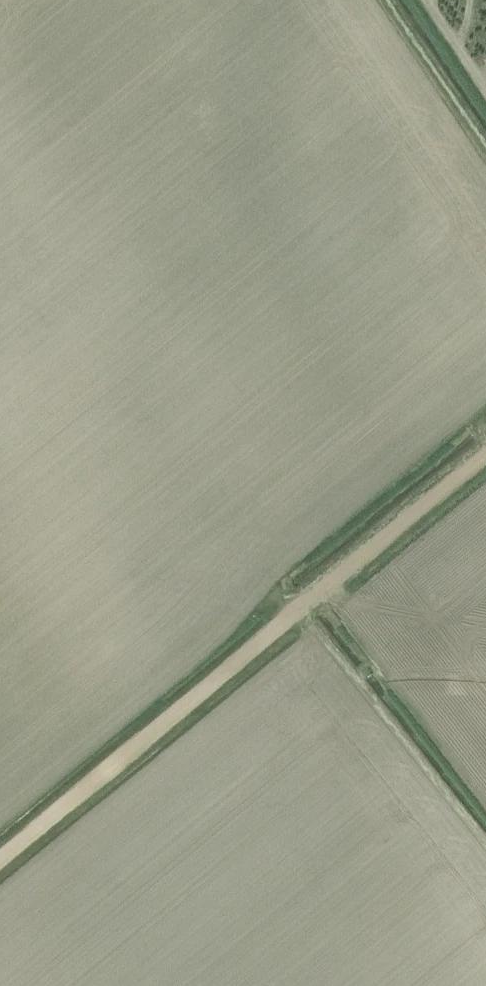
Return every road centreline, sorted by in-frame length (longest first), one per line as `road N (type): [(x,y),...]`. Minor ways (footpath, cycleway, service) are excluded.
road 1 (track): [(0,861),(485,452)]

